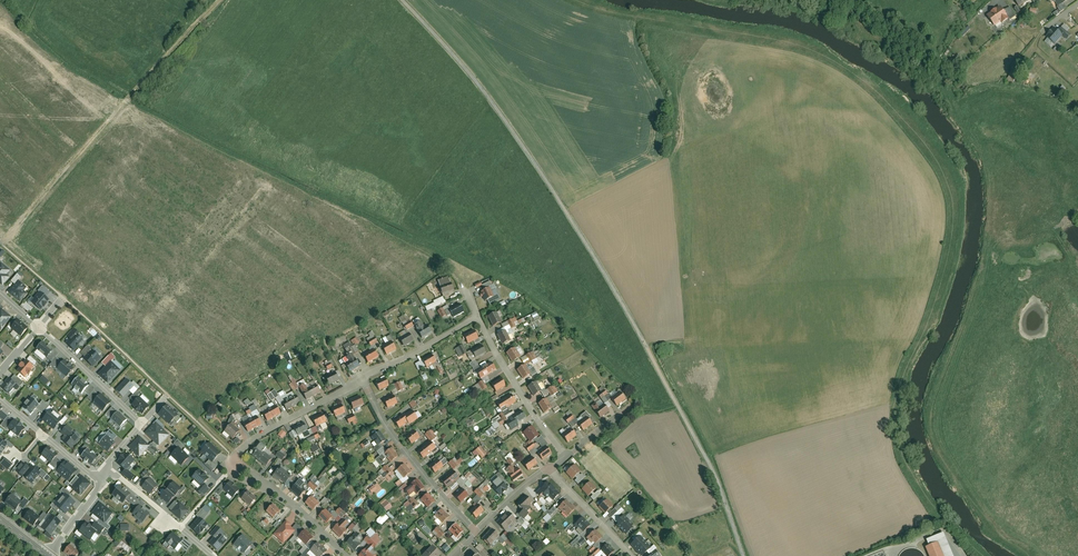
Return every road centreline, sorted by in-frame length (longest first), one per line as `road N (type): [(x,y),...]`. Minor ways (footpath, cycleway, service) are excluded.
road 1 (unclassified): [(404,0),(489,98),(612,281),(714,469),(743,555)]
road 2 (track): [(215,0),(0,243)]
road 3 (track): [(237,454),(0,235)]
road 4 (residential): [(346,555),(236,459),(251,441),(363,378)]
road 5 (residential): [(363,378),(396,439),(477,532)]
road 6 (residential): [(478,316),(567,457)]
road 7 (residential): [(39,327),(141,425)]
road 8 (residential): [(363,378),(478,316)]

